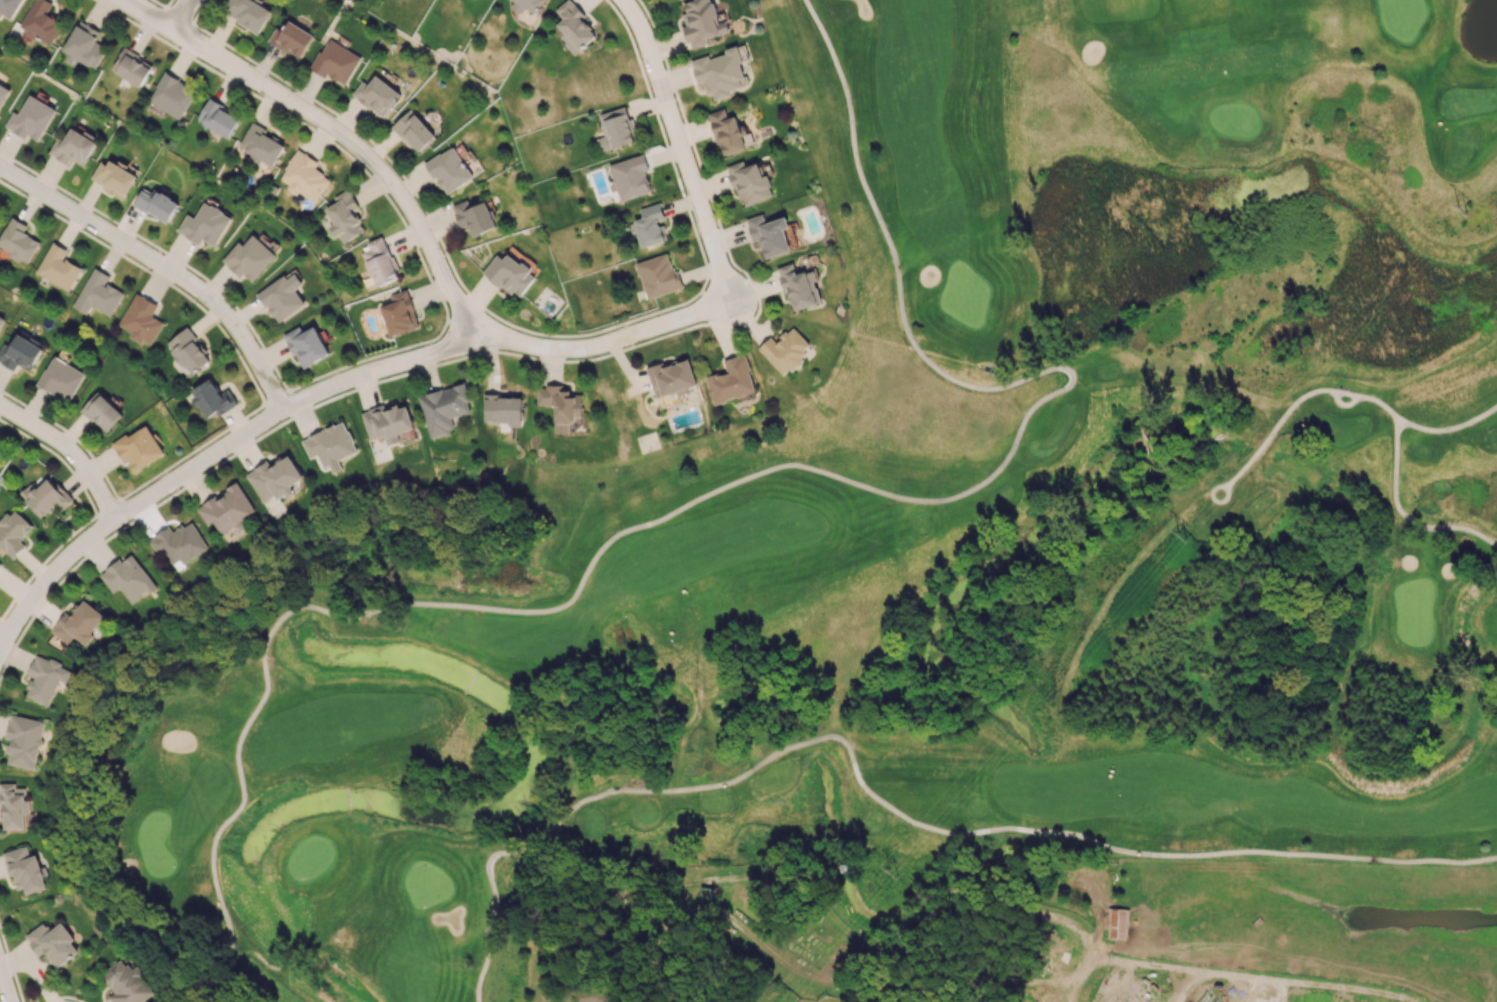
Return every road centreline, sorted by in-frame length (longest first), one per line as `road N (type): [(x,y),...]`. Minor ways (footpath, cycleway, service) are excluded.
road 1 (track): [(805,0),(847,97),(856,162),(893,251),(902,316),(918,353),(952,380),(981,389),(1060,368),(1071,372),(1071,384),(1031,410),(993,476),(955,497),(900,499),(810,467),(775,467),(616,536),(596,553),(574,597),(553,609),(412,602),(351,617),(292,608),(277,618),(262,654),(266,691),(237,746),(243,799),(212,848),(229,938),(224,1001)]
road 2 (track): [(478,1001),(495,907),(491,856),(530,847),(578,804),(602,794),(720,784),(788,746),(823,738),(850,749),(870,793),(916,823),(956,834),(1061,832),(1115,850),(1170,855),(1496,859)]
road 3 (residential): [(723,300),(718,310),(593,351),(530,352),(475,339),(268,419),(65,561),(29,596),(0,652)]
road 4 (residential): [(126,0),(357,146),(414,213),(443,290),(475,339)]
road 5 (residential): [(0,169),(197,293),(234,338),(275,416)]
road 6 (residential): [(723,300),(716,242),(646,32),(626,0)]
road 7 (track): [(1496,544),(1466,528),(1423,528),(1401,512),(1394,495),(1400,420)]
road 8 (residential): [(0,411),(65,458),(111,528)]
road 9 (track): [(1335,391),(1301,397),(1225,488)]

